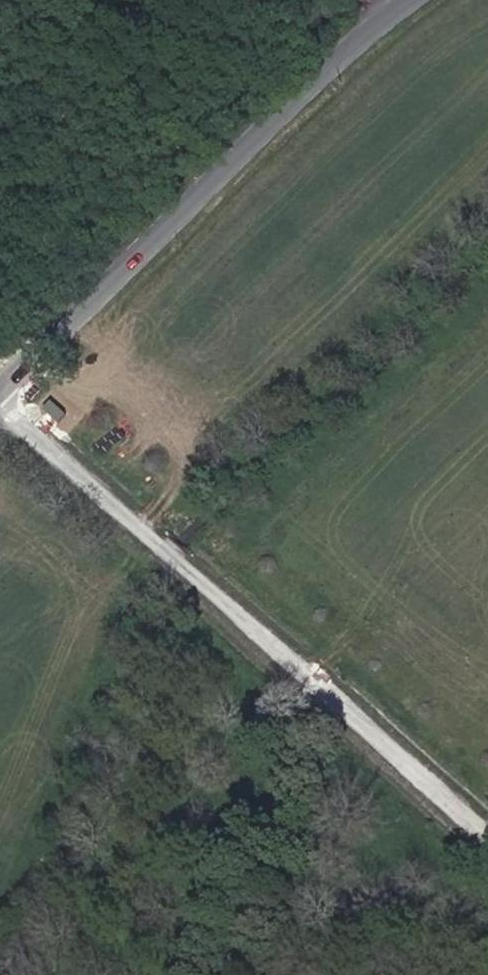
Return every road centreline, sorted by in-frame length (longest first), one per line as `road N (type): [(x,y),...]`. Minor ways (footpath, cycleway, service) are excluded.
road 1 (tertiary): [(407,0),(316,66),(0,381)]
road 2 (unclassified): [(0,418),(324,687)]
road 3 (unclassified): [(324,687),(225,974)]
road 4 (unclassified): [(324,687),(487,830)]

